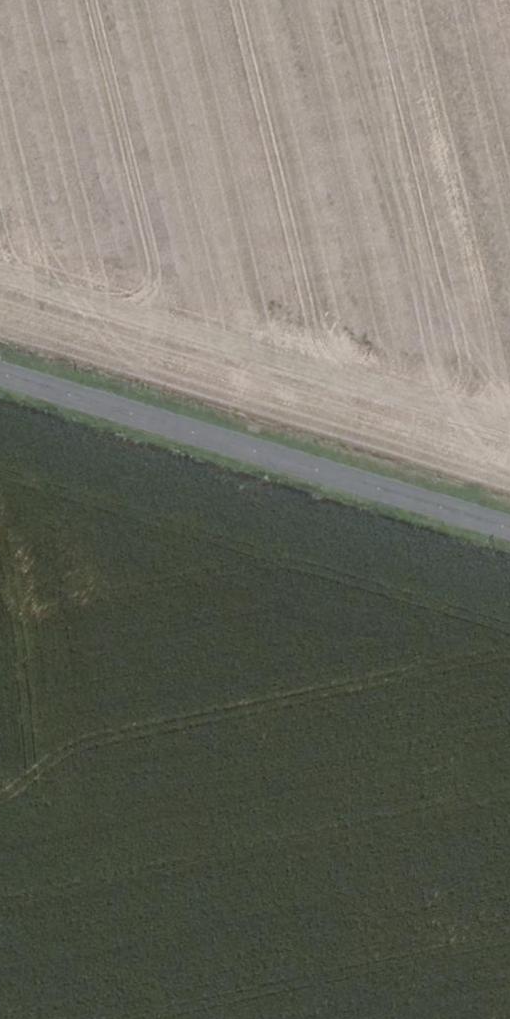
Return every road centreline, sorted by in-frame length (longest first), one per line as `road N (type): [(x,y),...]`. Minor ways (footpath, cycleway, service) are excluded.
road 1 (tertiary): [(0,379),(509,533)]

